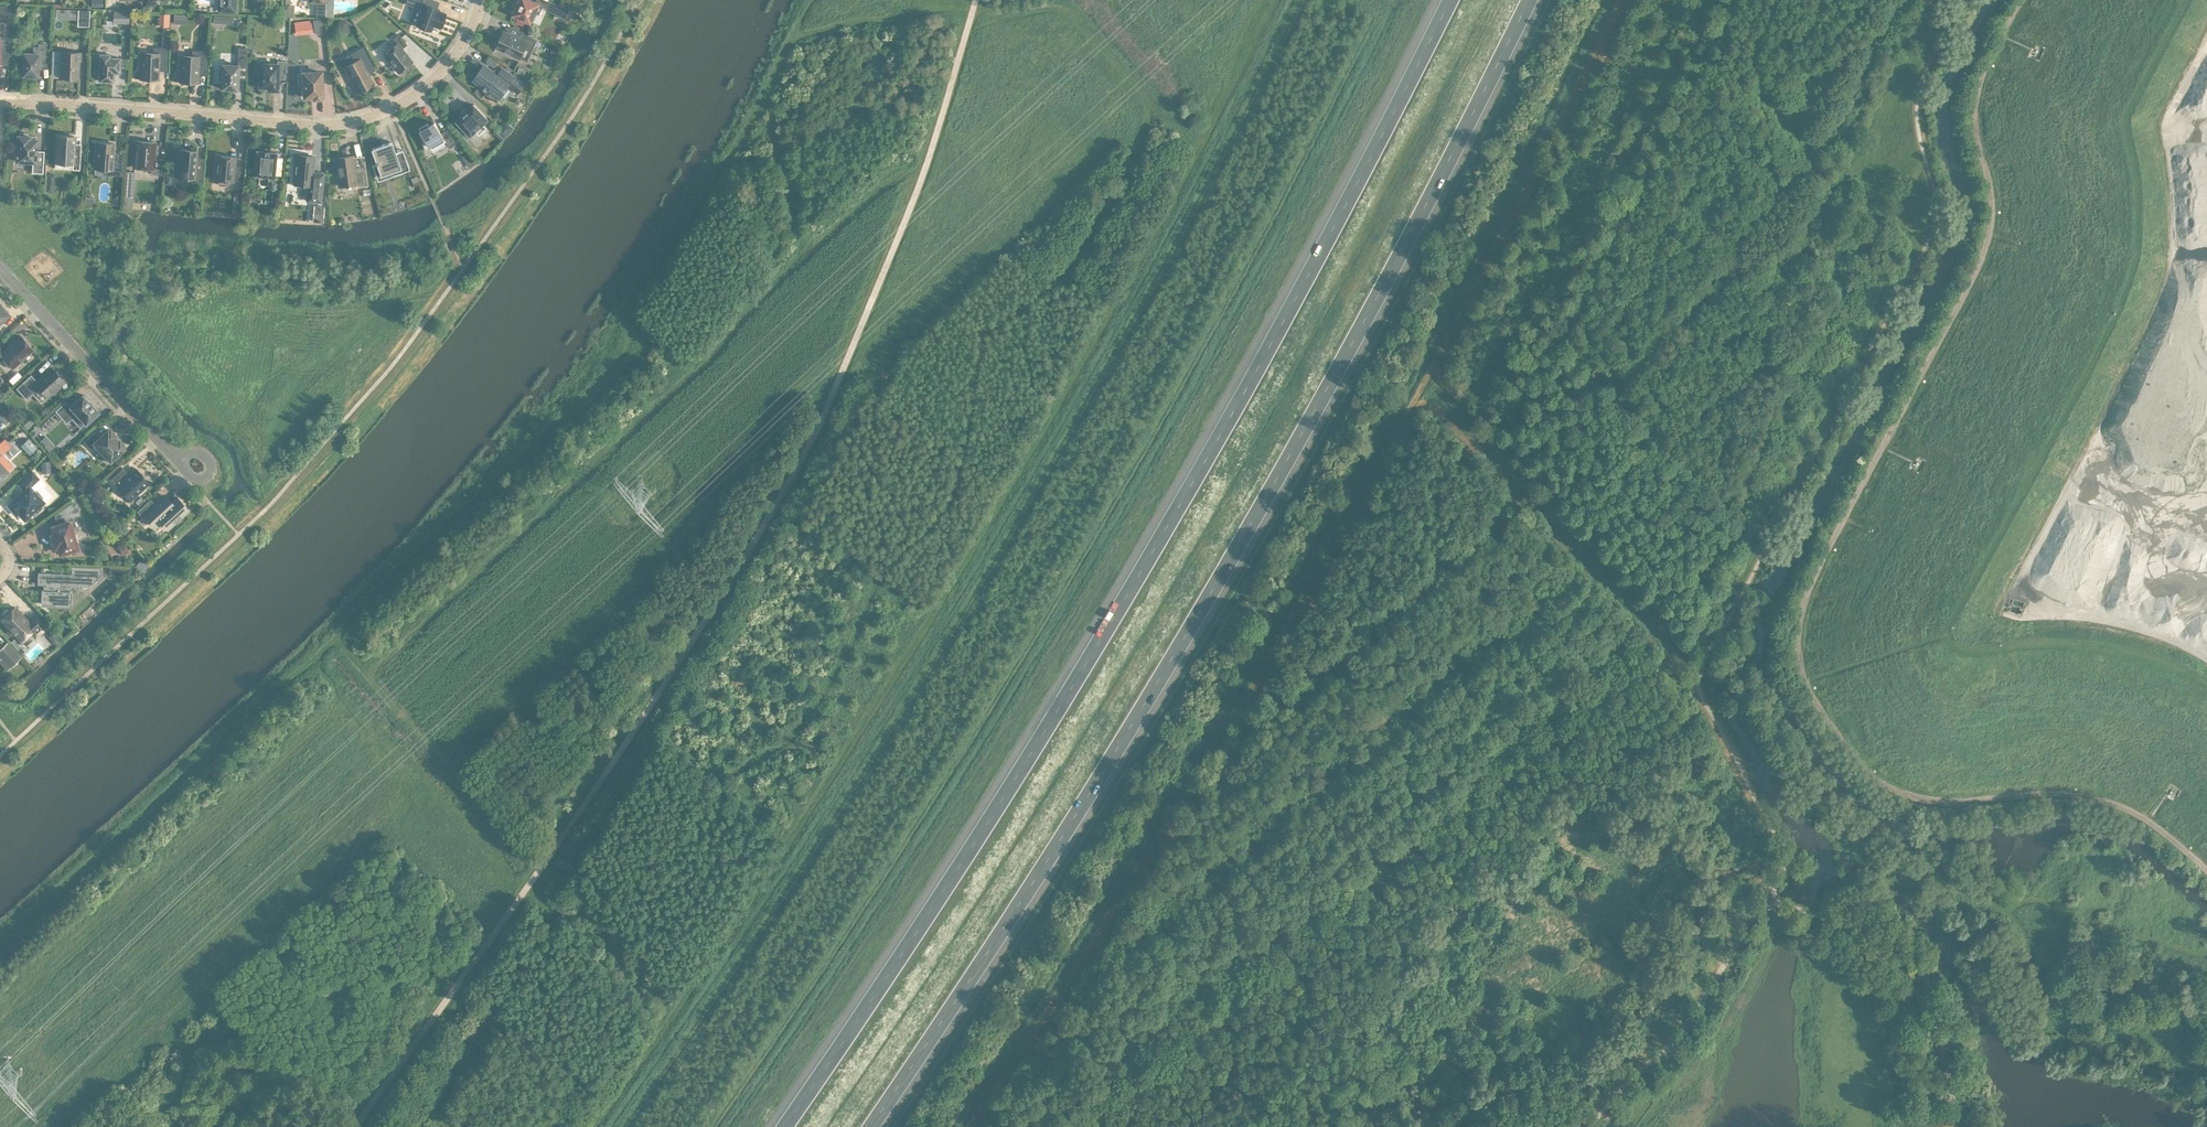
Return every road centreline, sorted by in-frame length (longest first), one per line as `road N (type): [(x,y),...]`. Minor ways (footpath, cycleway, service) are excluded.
road 1 (motorway): [(1451,0),(1299,294),(1099,642),(786,1126)]
road 2 (motorway): [(871,1126),(1063,837),(1264,501),(1530,0)]
road 3 (residential): [(481,0),(443,71),(368,117),(308,126),(0,103)]
road 4 (track): [(2206,678),(1989,691),(1922,676)]
road 5 (residential): [(189,467),(0,267)]

